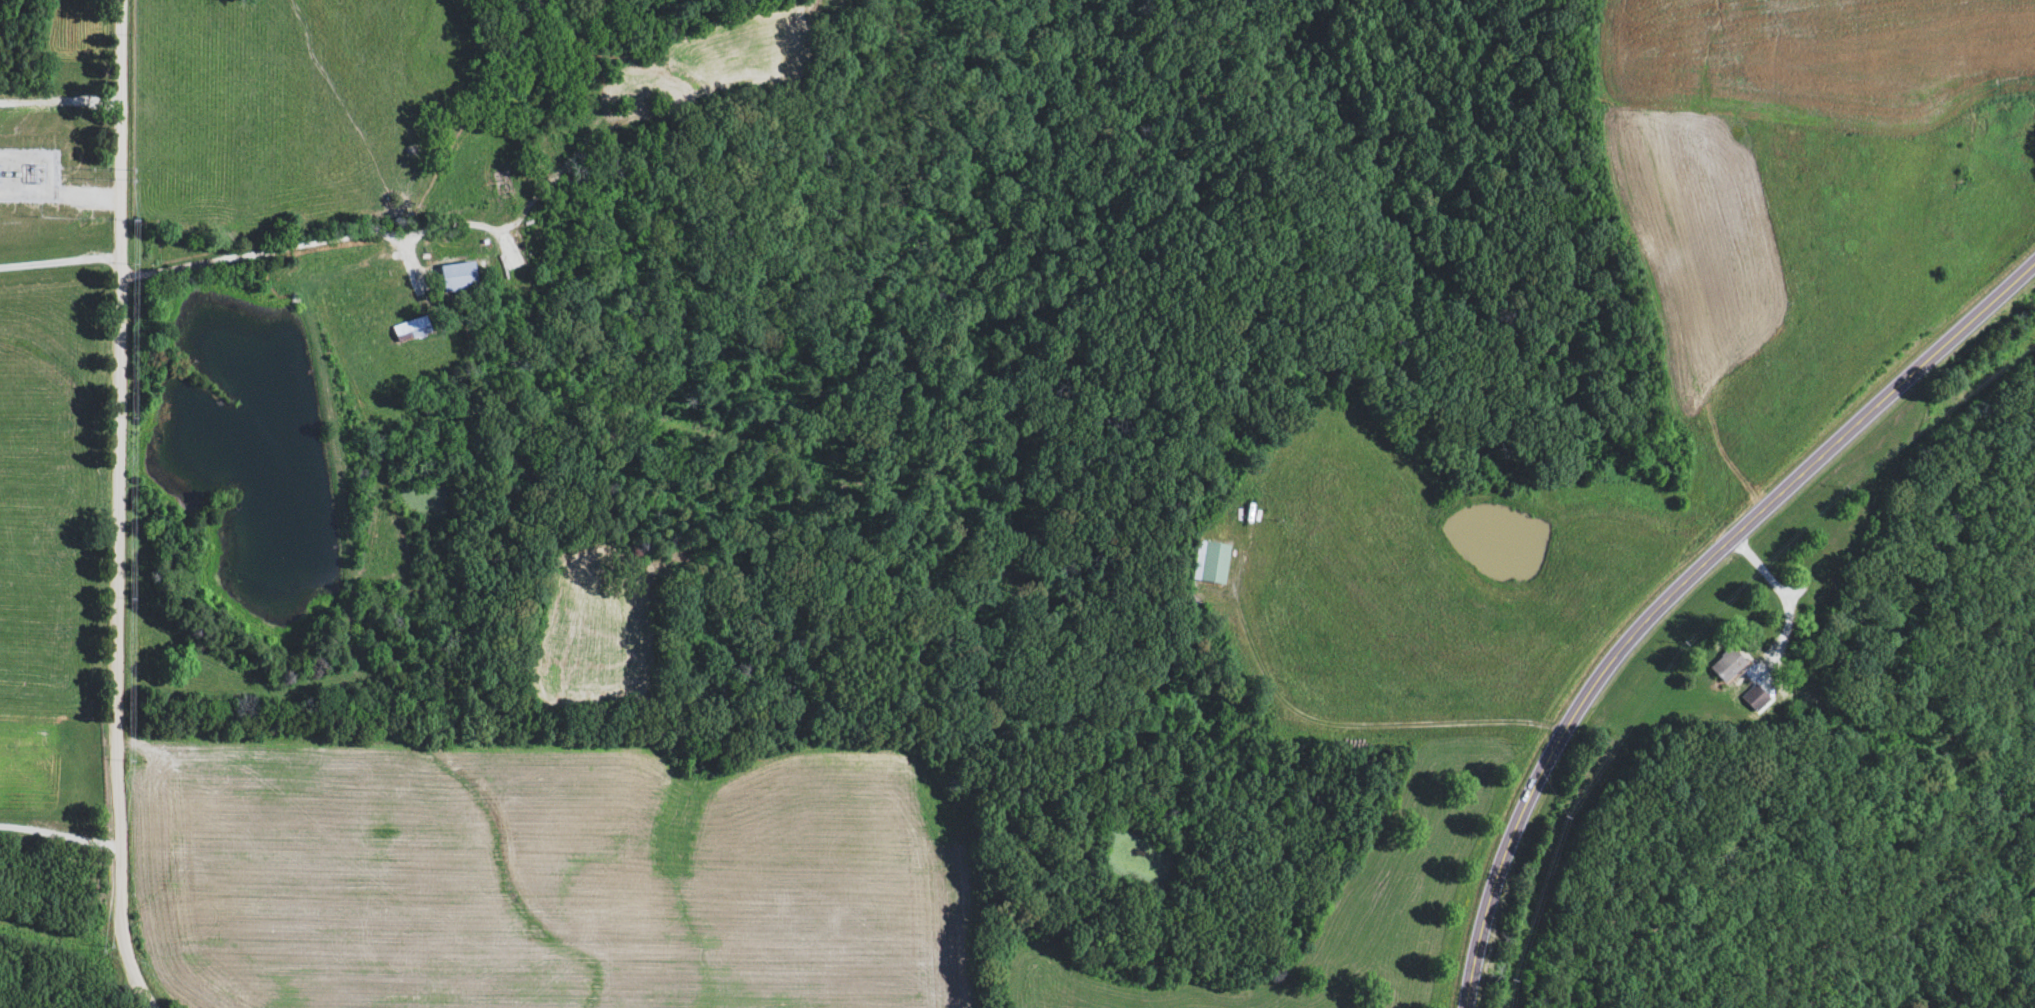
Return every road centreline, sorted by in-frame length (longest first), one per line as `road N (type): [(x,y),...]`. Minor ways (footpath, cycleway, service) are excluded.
road 1 (residential): [(125,0),(119,596),(125,922),(130,958),(157,1007)]
road 2 (primary): [(1476,1007),(1526,825),(1618,661),(1685,590),(2034,286)]
road 3 (residential): [(124,261),(0,271)]

